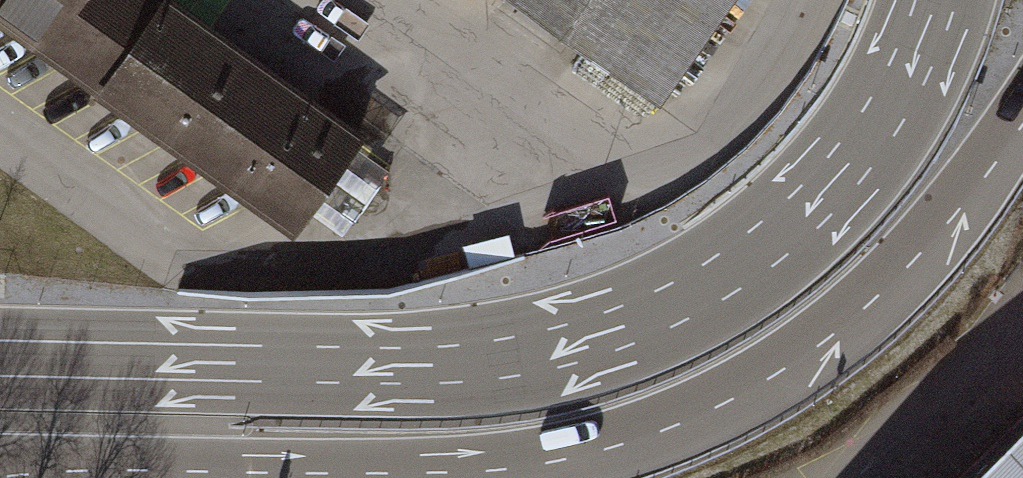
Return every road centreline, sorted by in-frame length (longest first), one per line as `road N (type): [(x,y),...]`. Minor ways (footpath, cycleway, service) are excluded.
road 1 (motorway): [(0,467),(497,470),(670,428),(776,374),(872,301),(953,217),(1022,117)]
road 2 (motorway): [(936,0),(902,85),(822,192),(771,240),(670,305),(526,355),(463,364),(260,364)]
road 3 (motorway): [(260,364),(0,331)]
road 4 (motorway): [(260,364),(0,373)]

